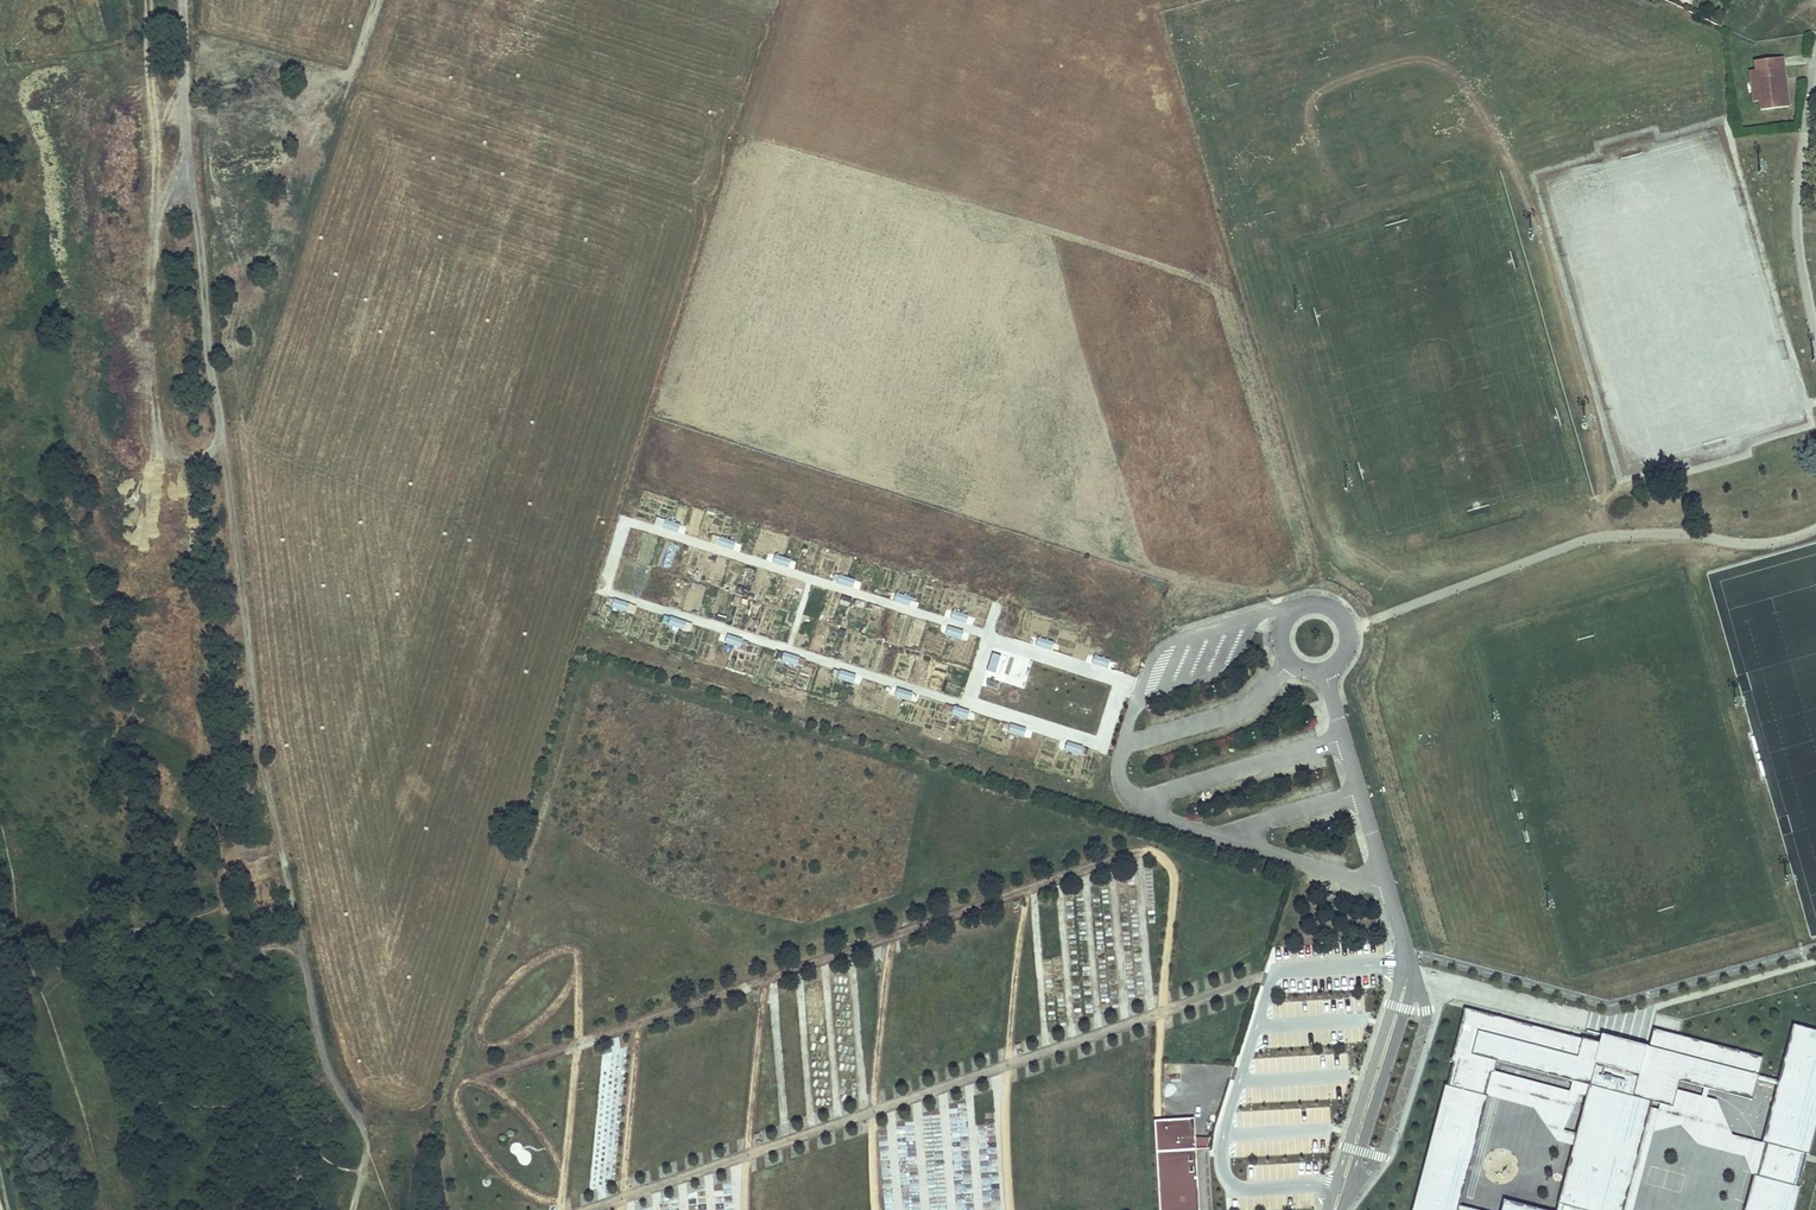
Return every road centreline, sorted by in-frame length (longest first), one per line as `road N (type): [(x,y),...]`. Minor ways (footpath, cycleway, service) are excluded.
road 1 (track): [(183,0),(209,340),(259,735),(284,863)]
road 2 (residential): [(1407,953),(1408,978),(1335,1209)]

